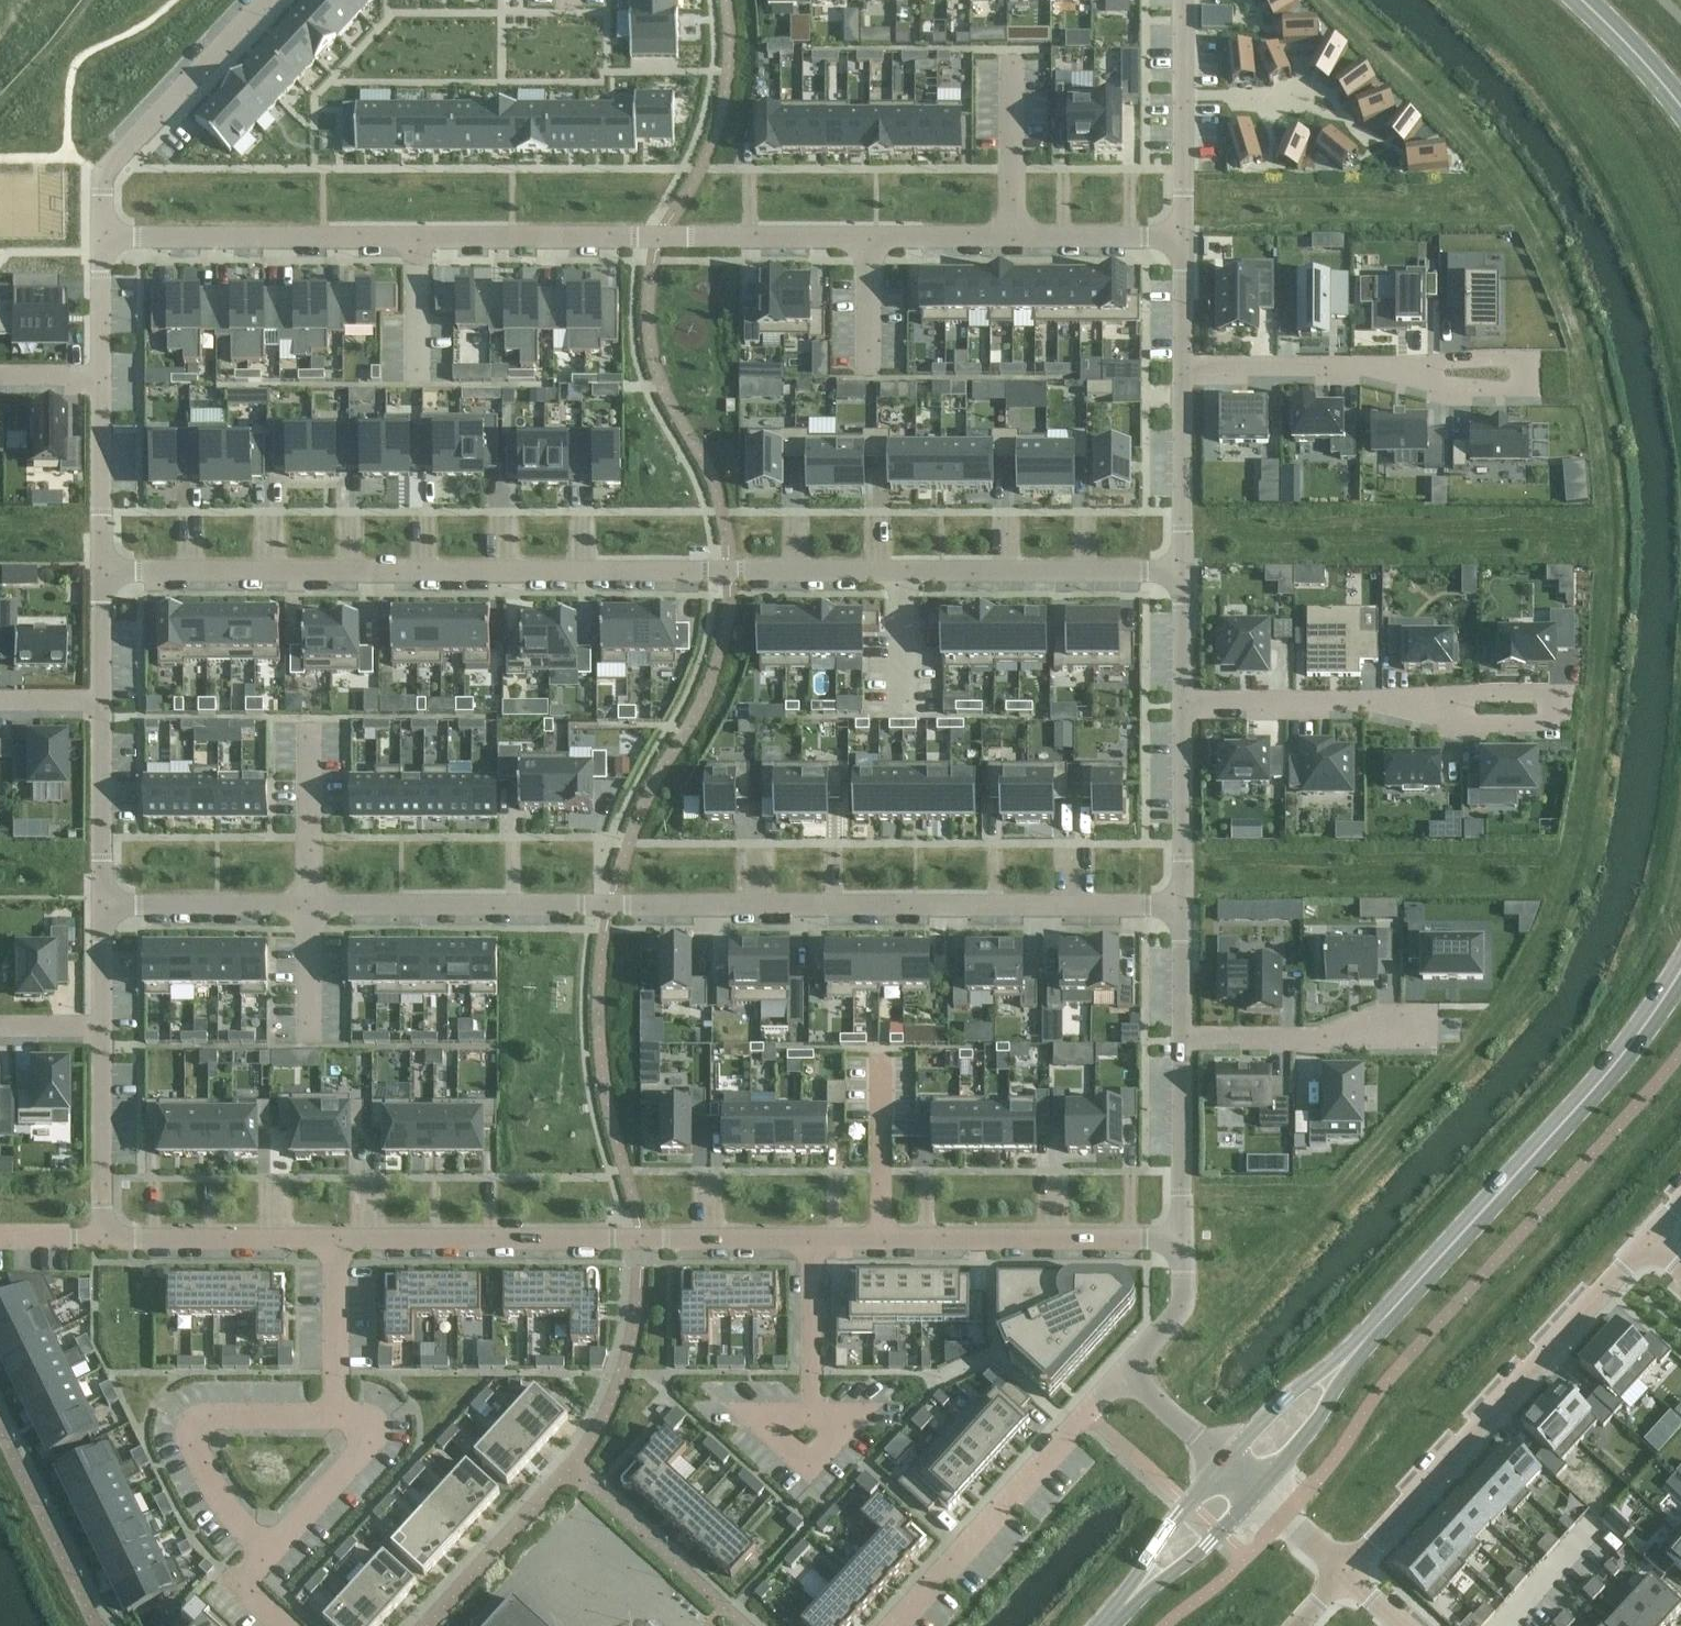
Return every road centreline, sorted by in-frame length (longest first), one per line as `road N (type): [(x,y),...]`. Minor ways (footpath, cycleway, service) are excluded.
road 1 (residential): [(1186,236),(104,236)]
road 2 (residential): [(104,572),(1184,571)]
road 3 (residential): [(1182,903),(106,906)]
road 4 (residential): [(106,1237),(816,1239)]
road 5 (secondary): [(1680,966),(1654,1019),(1343,1364)]
road 6 (residential): [(1333,1565),(1638,1243)]
road 7 (residential): [(816,1239),(1178,1251)]
road 8 (residential): [(892,1625),(1129,1378)]
road 9 (residential): [(1441,706),(1183,704)]
road 10 (residential): [(1181,1039),(1315,1037),(1379,1021),(1434,1023)]
road 11 (residential): [(1412,366),(1453,389),(1533,390),(1528,355),(1443,359)]
road 12 (residential): [(1186,236),(1187,0)]
road 13 (residential): [(106,167),(267,0)]
road 14 (residential): [(1184,364),(1412,366)]
road 15 (residential): [(1441,706),(1463,692),(1550,691),(1551,723),(1480,723)]
road 16 (residential): [(1178,1251),(1181,1039)]
road 17 (residential): [(1184,571),(1184,364)]
road 18 (residential): [(106,1031),(106,1237)]
road 19 (residential): [(812,1412),(861,1411),(807,1467),(751,1412)]
road 20 (residential): [(105,706),(106,906)]
road 21 (residential): [(1182,903),(1183,704)]
road 22 (residential): [(102,375),(104,572)]
road 23 (residential): [(812,1412),(816,1239)]
road 24 (secondary): [(1137,1590),(1188,1561),(1257,1487)]
road 25 (secondary): [(1225,1460),(1162,1536),(1137,1590)]
road 26 (secondary): [(1343,1364),(1289,1394),(1225,1460)]
road 27 (secondary): [(1257,1487),(1320,1417),(1343,1364)]
road 28 (secondary): [(1577,0),(1680,101)]
road 29 (residential): [(1129,1378),(1160,1339),(1176,1294),(1178,1251)]
road 30 (residential): [(104,236),(102,375)]
road 31 (residential): [(1181,1039),(1182,903)]
road 32 (residential): [(104,572),(105,706)]
road 33 (residential): [(1183,704),(1184,571)]
road 34 (residential): [(1184,364),(1186,236)]
road 35 (residential): [(1129,1378),(1225,1460)]
road 36 (residential): [(106,906),(106,1031)]

